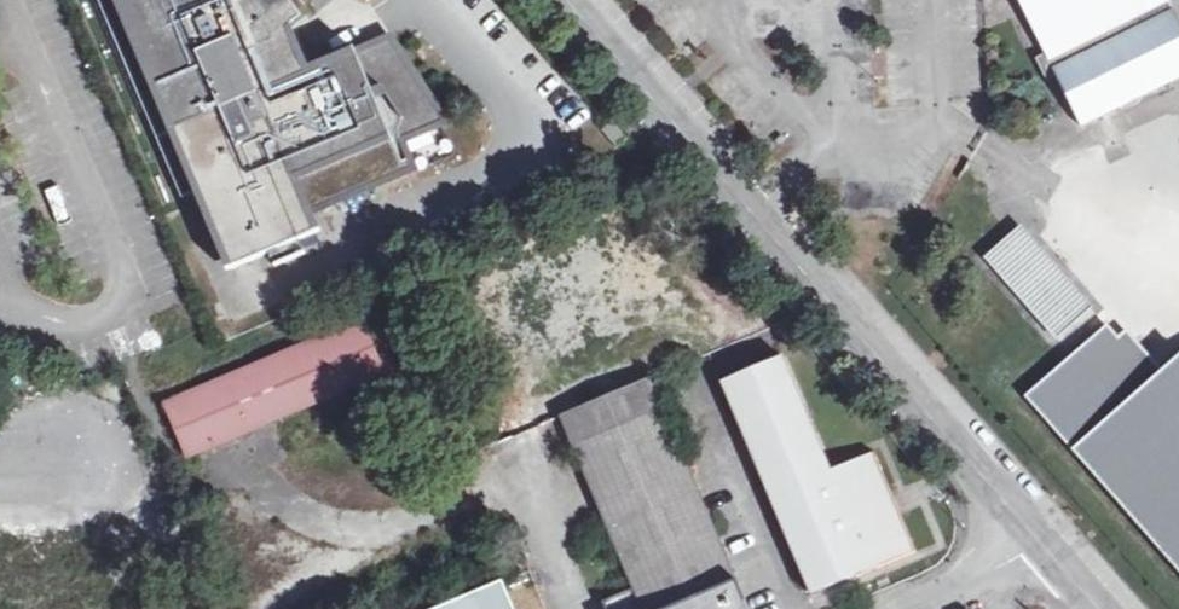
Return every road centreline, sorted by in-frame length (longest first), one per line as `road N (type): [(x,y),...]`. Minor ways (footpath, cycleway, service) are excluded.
road 1 (residential): [(1040,550),(567,0)]
road 2 (residential): [(580,608),(515,447)]
road 3 (residential): [(1040,550),(899,608)]

